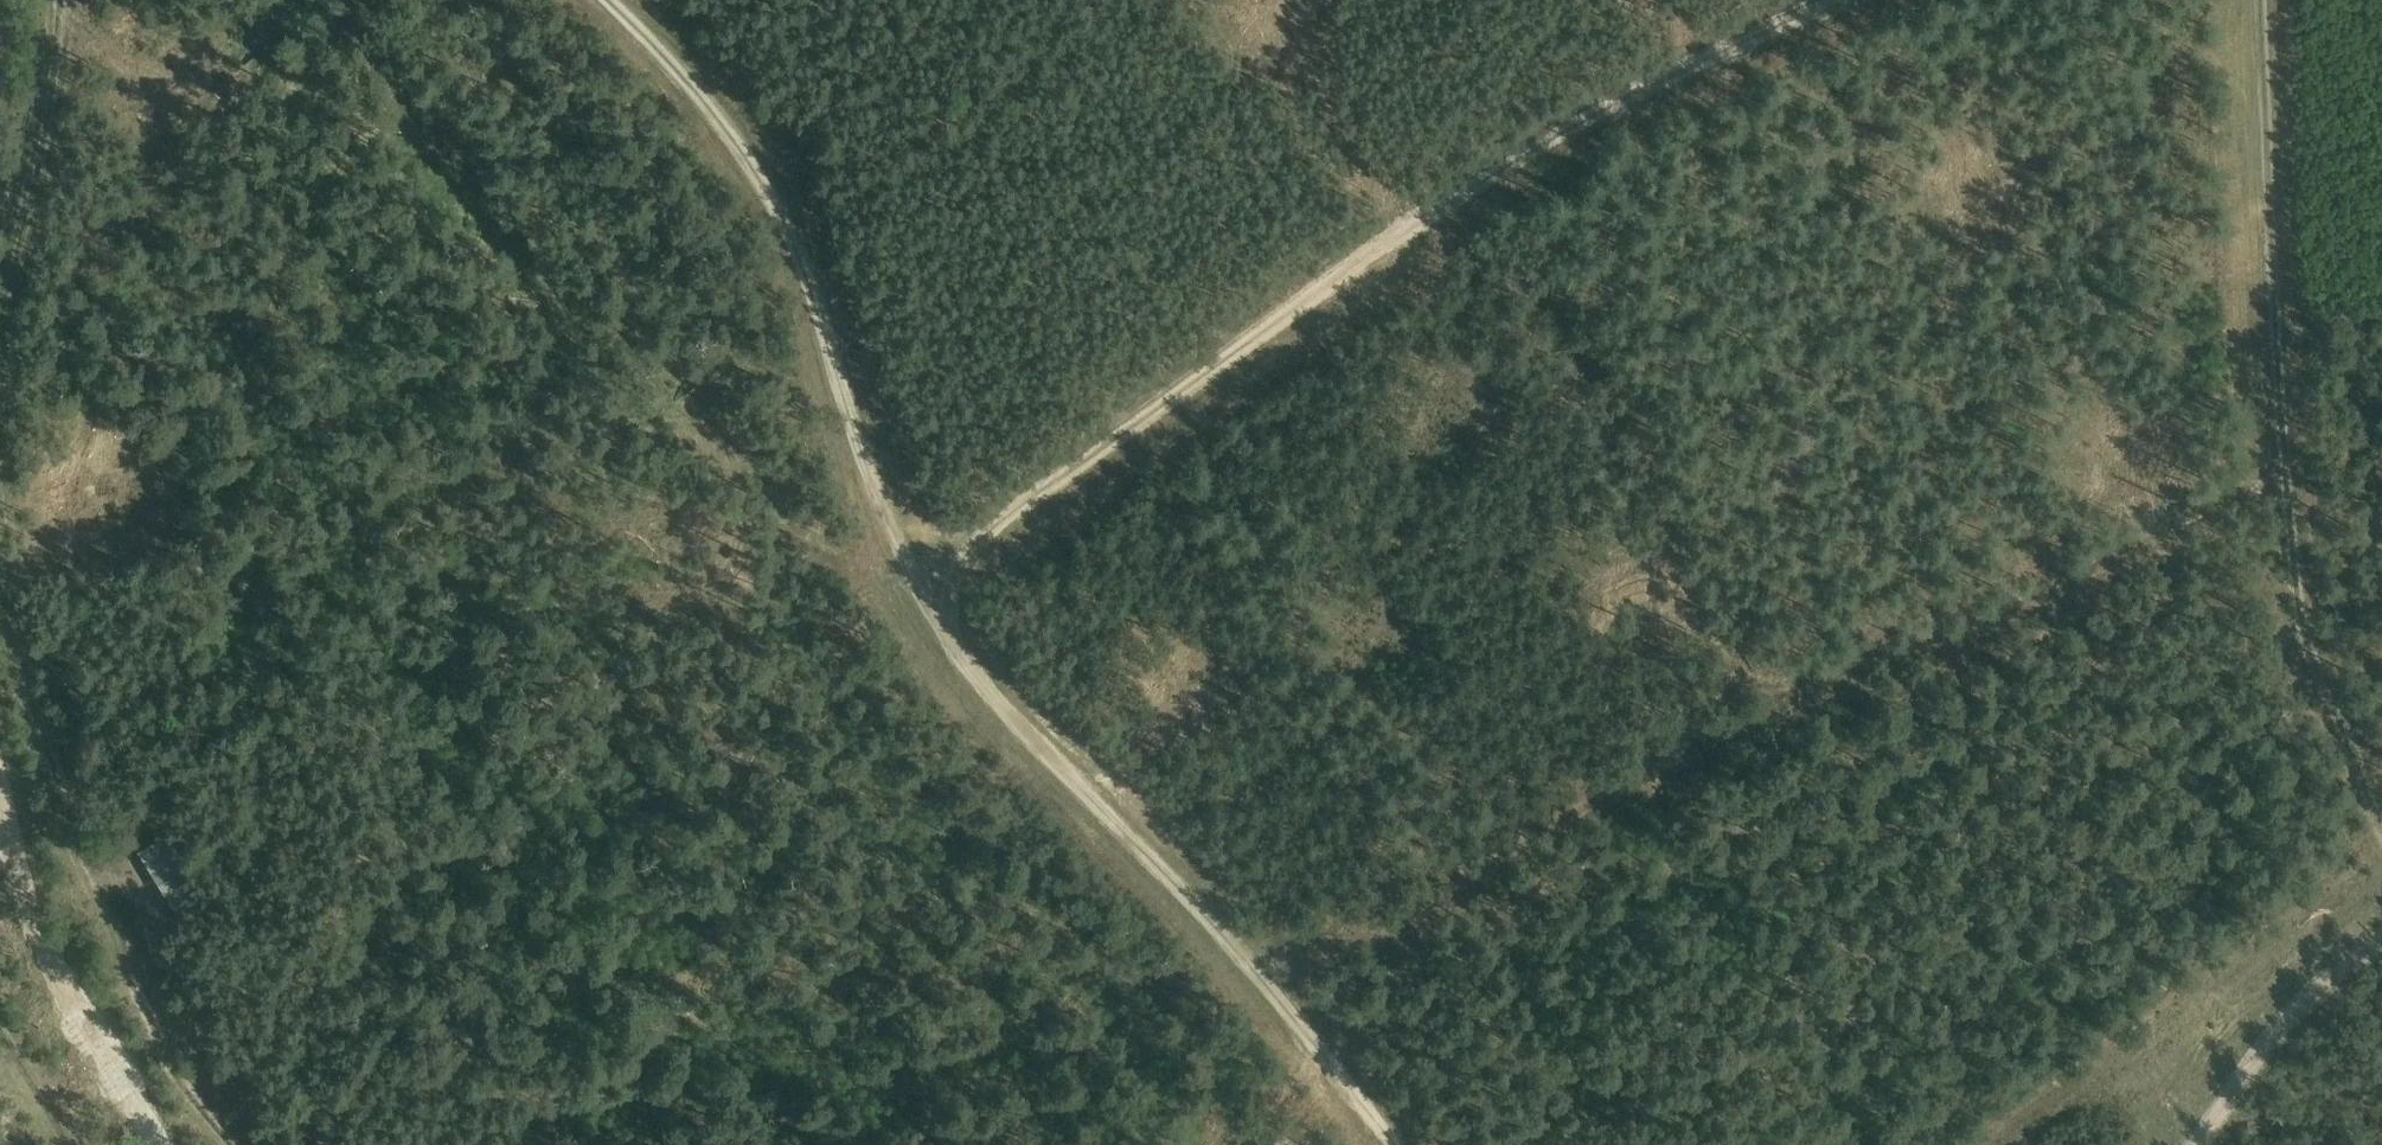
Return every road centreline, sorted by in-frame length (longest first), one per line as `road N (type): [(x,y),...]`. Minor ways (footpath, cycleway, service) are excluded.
road 1 (unclassified): [(159,1144),(66,993),(0,793)]
road 2 (unclassified): [(2189,1144),(2293,994),(2381,920)]

